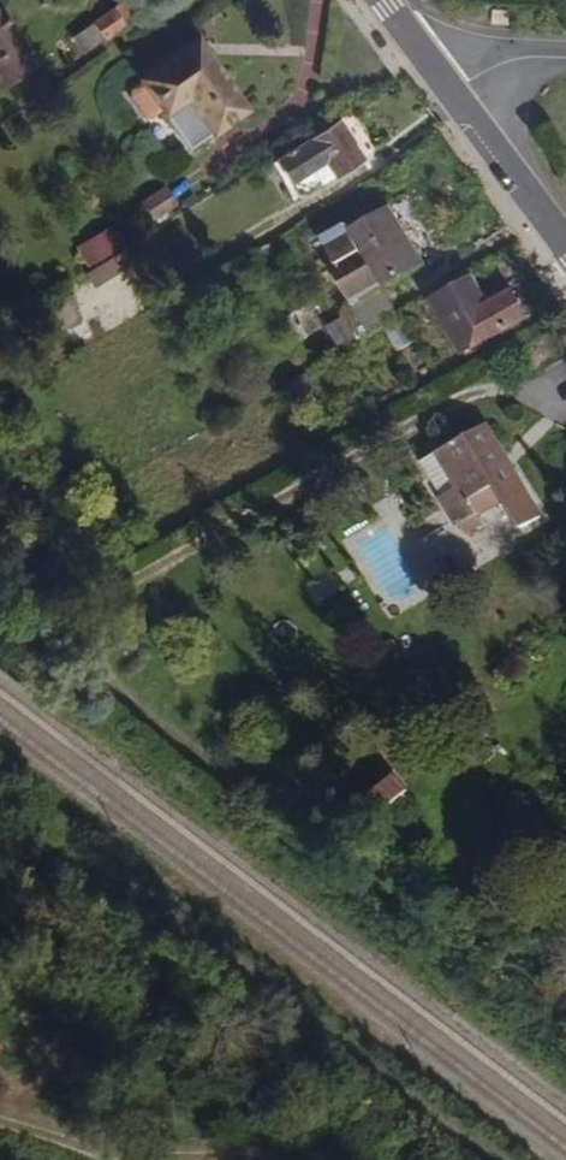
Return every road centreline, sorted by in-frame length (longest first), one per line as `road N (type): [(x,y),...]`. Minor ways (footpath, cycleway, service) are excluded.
road 1 (track): [(0,863),(60,867),(181,928),(488,1159)]
road 2 (track): [(393,1159),(336,1150),(167,1157)]
road 3 (secondary): [(455,95),(565,243)]
road 4 (residential): [(455,95),(502,66),(565,62)]

